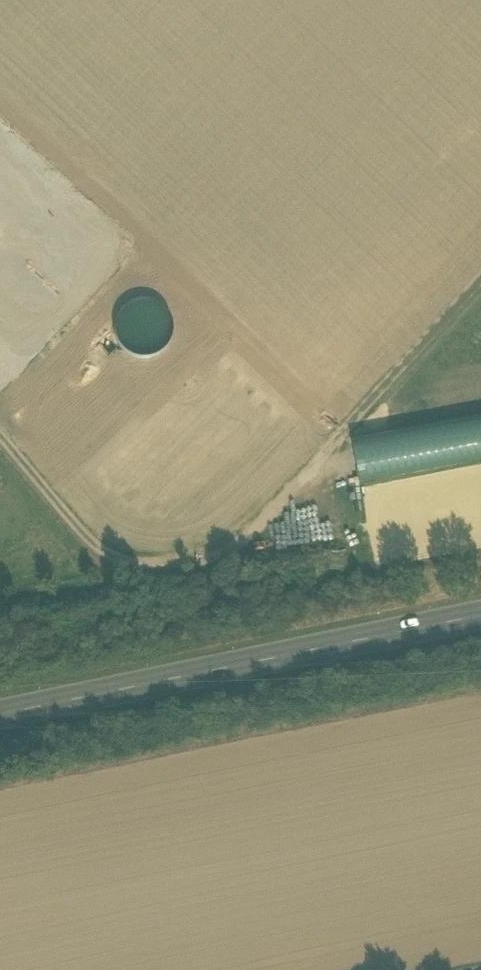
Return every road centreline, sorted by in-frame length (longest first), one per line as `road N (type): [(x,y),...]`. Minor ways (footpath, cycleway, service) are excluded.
road 1 (secondary): [(480,618),(0,715)]

